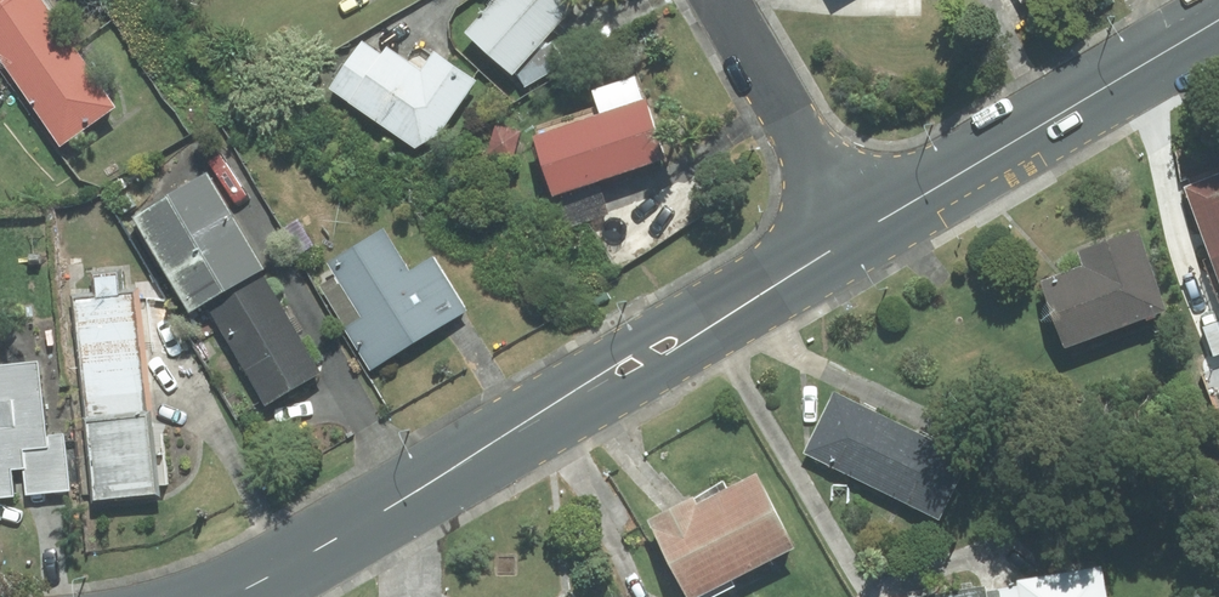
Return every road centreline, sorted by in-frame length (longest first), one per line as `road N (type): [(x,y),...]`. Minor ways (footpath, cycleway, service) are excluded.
road 1 (secondary): [(229,596),(862,234)]
road 2 (secondary): [(862,234),(1218,26)]
road 3 (residential): [(721,0),(862,234)]

